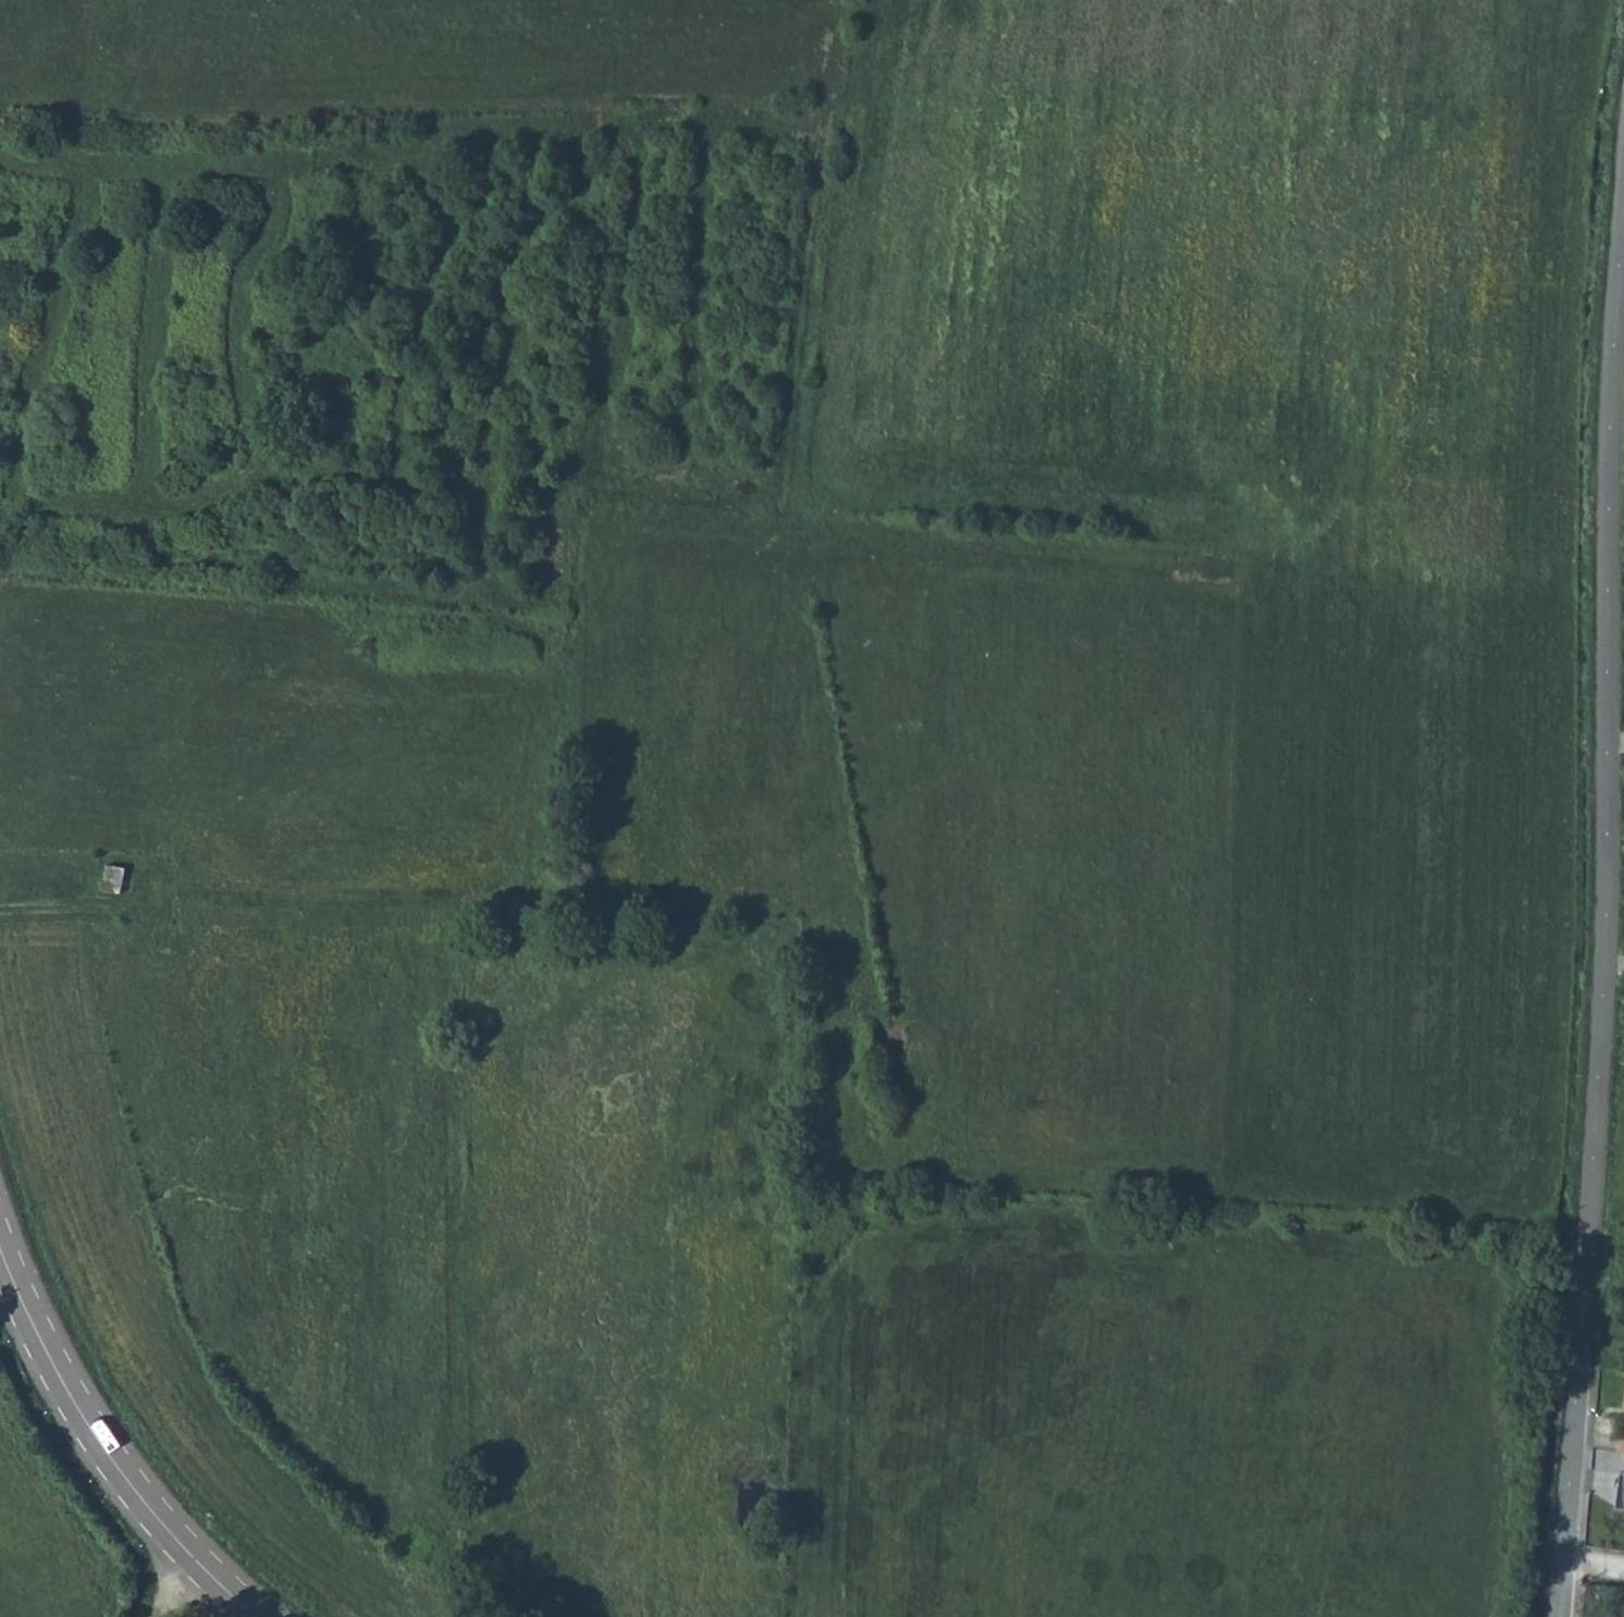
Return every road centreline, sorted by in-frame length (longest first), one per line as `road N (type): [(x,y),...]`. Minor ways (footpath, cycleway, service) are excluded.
road 1 (unclassified): [(1596,1076),(1623,253)]
road 2 (residential): [(1557,1616),(1596,1076)]
road 3 (tertiary): [(264,1616),(143,1501),(48,1355),(0,1245)]

